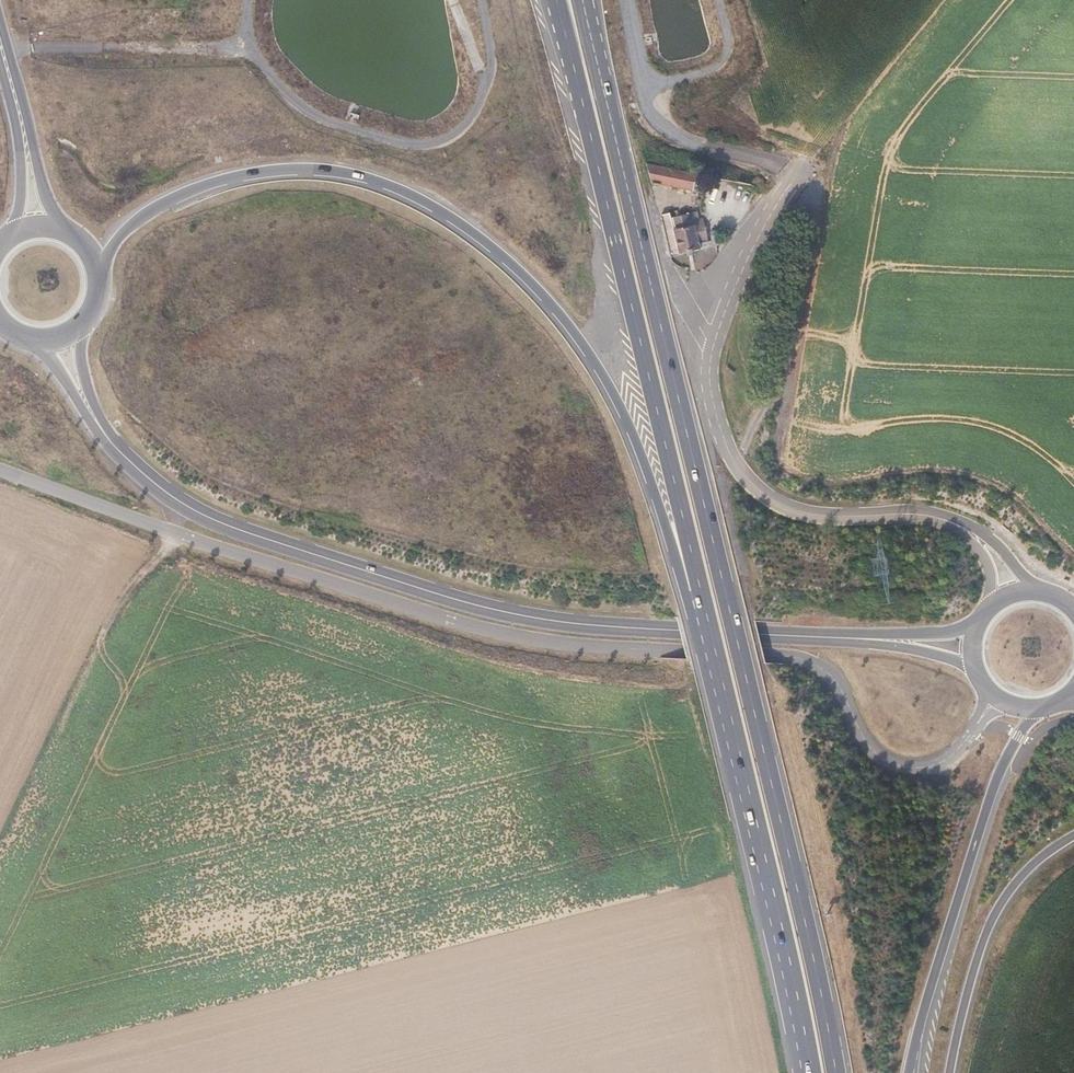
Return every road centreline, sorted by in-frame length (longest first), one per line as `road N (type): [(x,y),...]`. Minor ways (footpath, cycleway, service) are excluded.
road 1 (trunk): [(96,271),(121,234),(180,196),(267,170),(312,170),(362,178),(436,209),(512,266),(564,320),(620,410),(670,537),(806,1072)]
road 2 (unclassified): [(0,469),(176,533),(522,639),(800,661),(828,677),(863,739),(896,765),(948,759),(991,693)]
road 3 (trunk): [(555,0),(812,1072)]
road 4 (trunk): [(835,1072),(786,832),(586,0)]
road 5 (primary): [(112,442),(205,516),(468,603),(615,627),(855,639)]
road 6 (tertiary): [(910,1072),(996,783),(1030,720),(1047,706)]
road 7 (unclassified): [(948,521),(821,515),(766,496),(741,473),(723,437),(710,379),(712,349)]
road 8 (tertiary): [(1073,836),(1030,867),(999,907),(950,1072)]
road 9 (unclassified): [(712,349),(748,257),(794,179),(788,165)]
road 10 (primary): [(70,232),(42,186),(3,51)]
road 11 (primary): [(3,51),(22,169),(18,216),(7,234)]
road 12 (unclassified): [(712,349),(679,295),(650,199)]
road 13 (primary): [(18,333),(54,364),(112,442)]
road 14 (primary): [(112,442),(88,388),(81,319)]
road 15 (primary): [(980,617),(940,633),(855,639)]
road 16 (unclassified): [(1048,592),(991,539),(948,521)]
road 17 (primary): [(855,639),(975,669)]

